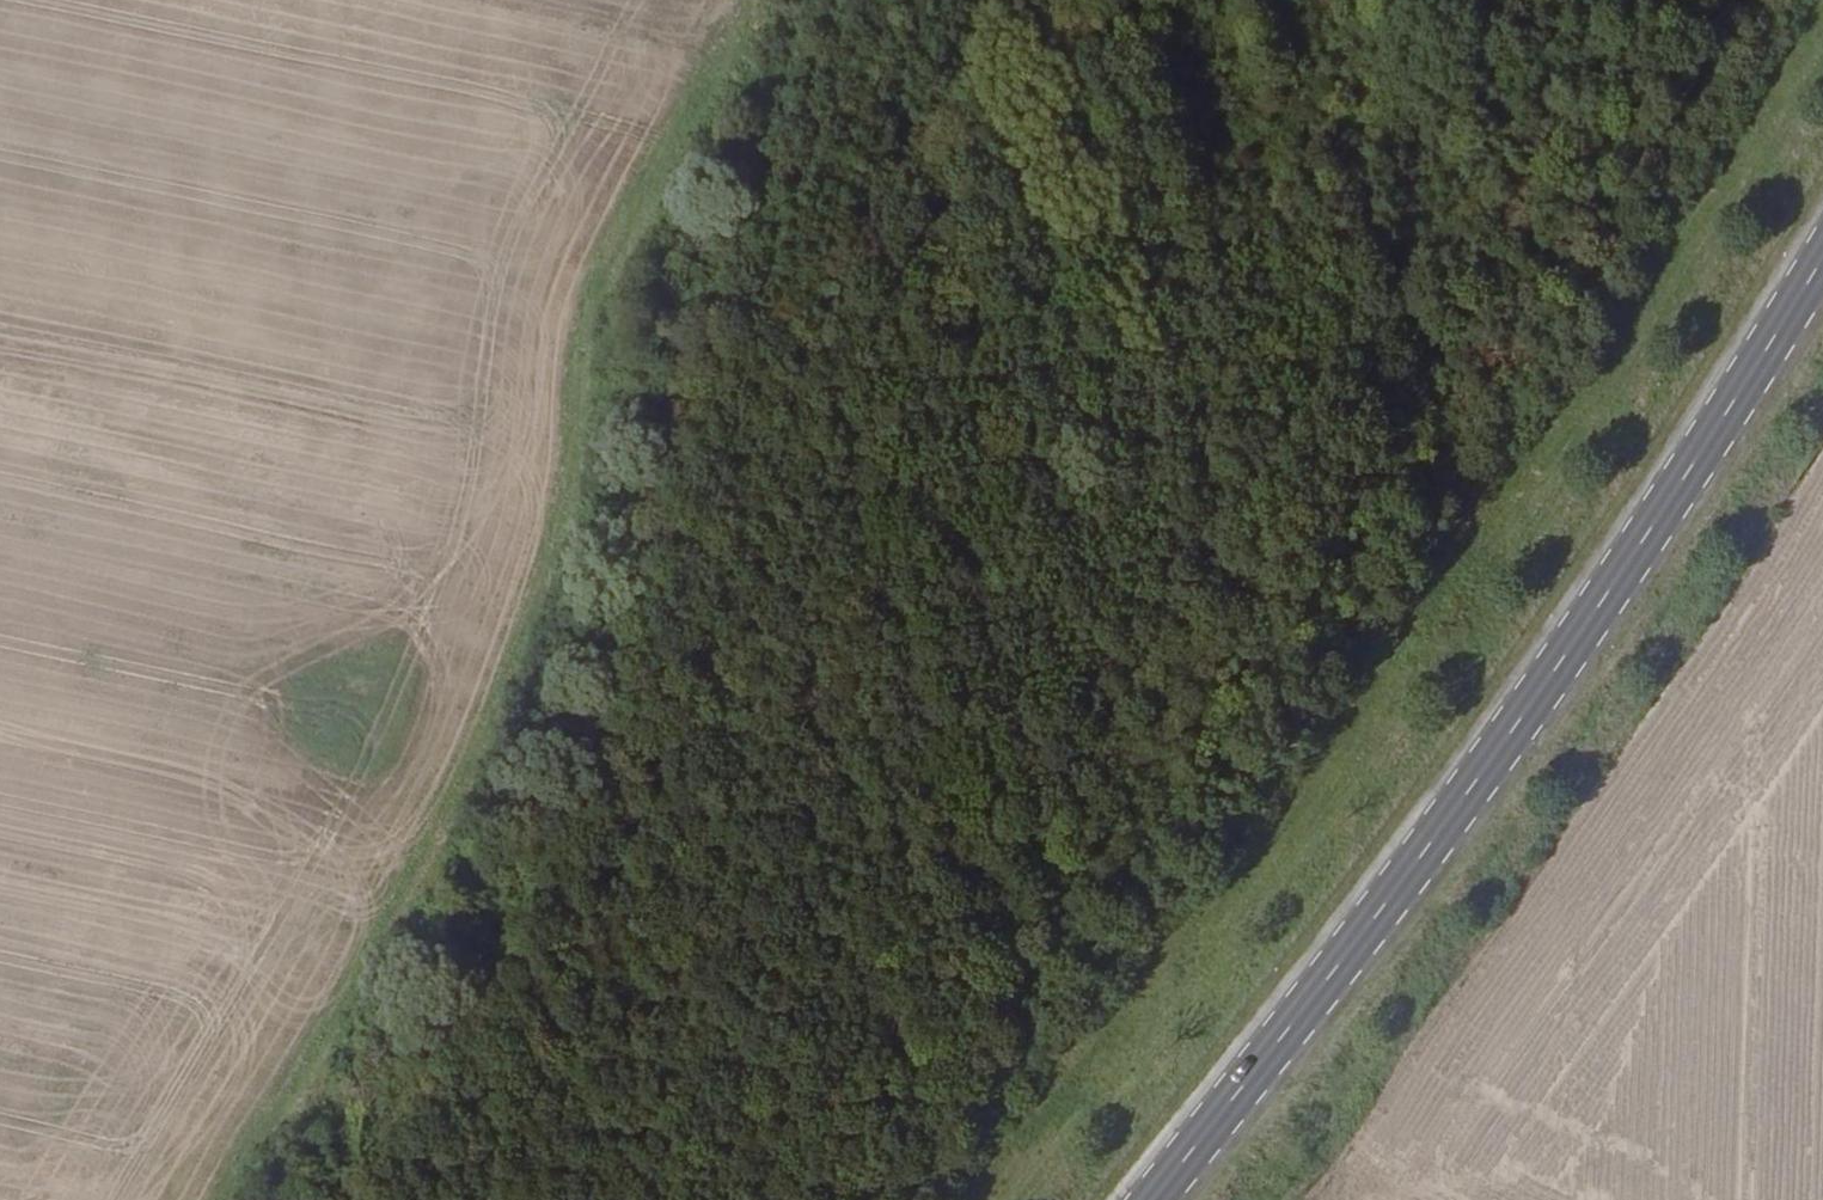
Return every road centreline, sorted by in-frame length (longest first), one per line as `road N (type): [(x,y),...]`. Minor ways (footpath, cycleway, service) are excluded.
road 1 (primary): [(1822,259),(1704,450),(1478,777),(1153,1199)]

